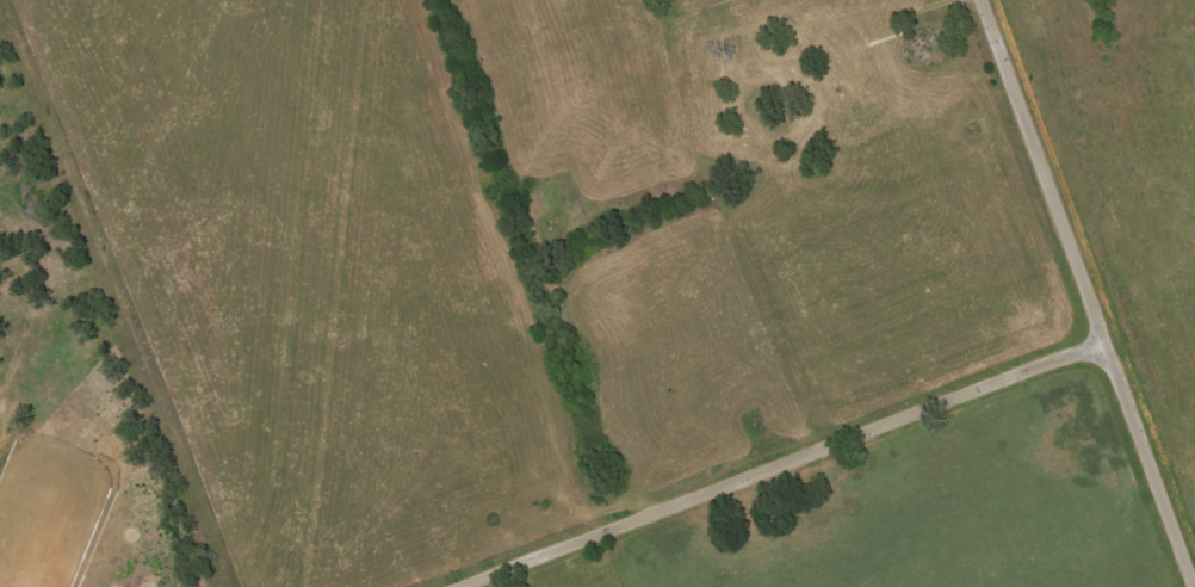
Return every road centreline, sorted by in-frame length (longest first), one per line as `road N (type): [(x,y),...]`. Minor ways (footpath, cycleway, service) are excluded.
road 1 (residential): [(459,586),(1101,344)]
road 2 (residential): [(1191,586),(981,0)]
road 3 (residential): [(195,586),(228,0)]

